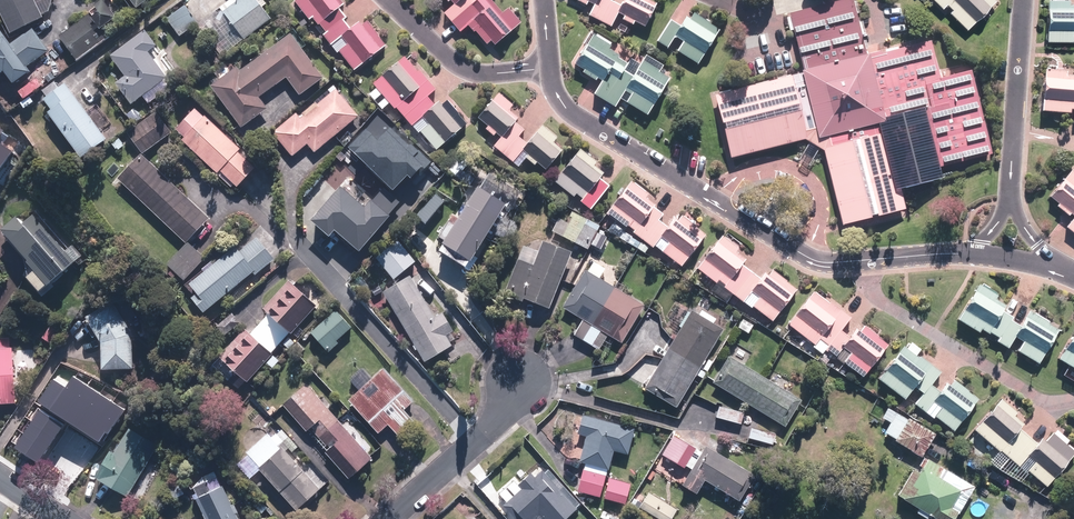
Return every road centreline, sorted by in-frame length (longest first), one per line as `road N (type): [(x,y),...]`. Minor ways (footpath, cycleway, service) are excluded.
road 1 (residential): [(863,261),(797,255),(582,120),(561,102),(550,69)]
road 2 (residential): [(1073,399),(1029,396),(871,294),(863,261)]
road 3 (residential): [(522,371),(477,441),(390,518)]
road 4 (residential): [(387,0),(464,68),(550,69)]
road 5 (residential): [(1023,0),(1015,129)]

